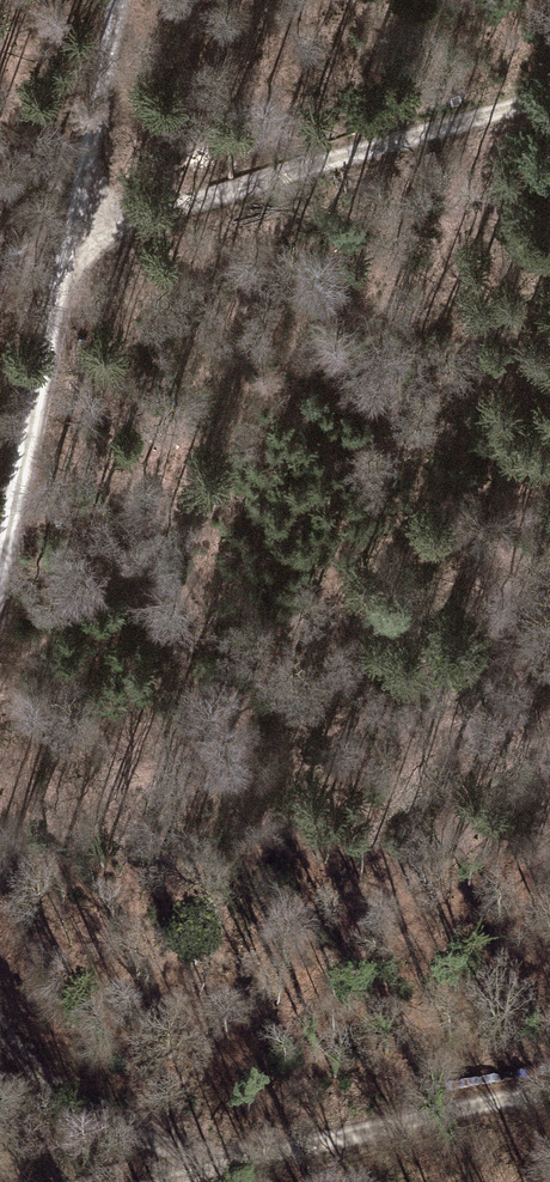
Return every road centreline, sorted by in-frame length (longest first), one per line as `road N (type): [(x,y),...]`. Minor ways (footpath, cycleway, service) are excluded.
road 1 (track): [(549,83),(72,223)]
road 2 (track): [(549,1091),(512,1094),(197,1181)]
road 3 (track): [(72,223),(0,576)]
road 4 (track): [(242,1169),(147,1144),(59,1083),(0,1019)]
road 5 (track): [(129,0),(72,223)]

